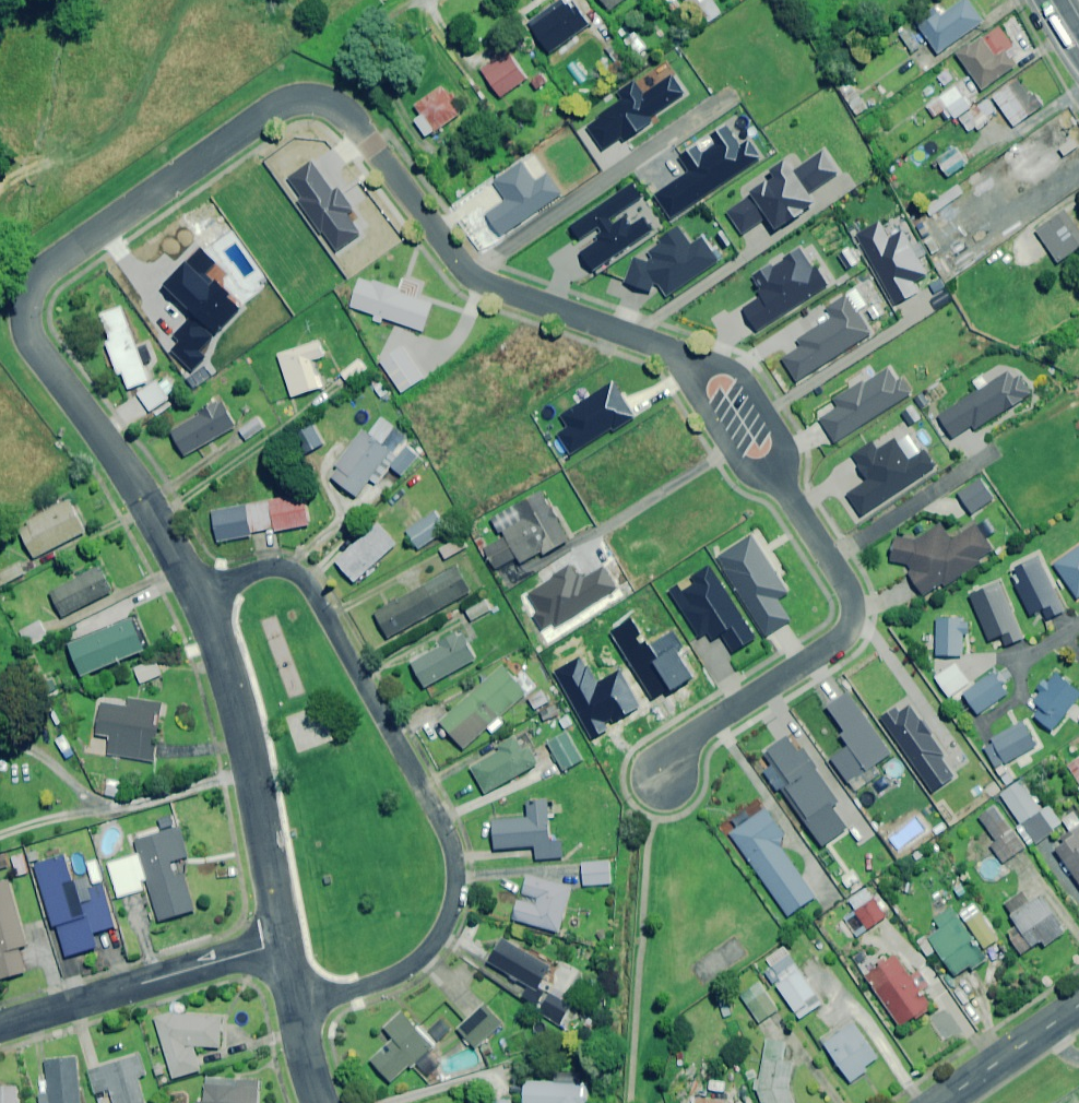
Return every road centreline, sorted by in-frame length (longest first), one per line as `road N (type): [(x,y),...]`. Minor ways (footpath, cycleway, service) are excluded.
road 1 (residential): [(200,604),(259,567),(284,566),(306,582),(450,846),(444,923),(425,953),(398,974),(295,1009)]
road 2 (residential): [(472,277),(347,120),(332,108),(291,104),(47,270),(31,287),(25,313)]
road 3 (residential): [(283,942),(251,771),(200,604)]
road 4 (residential): [(200,604),(125,472),(33,341),(25,313)]
road 5 (residential): [(472,277),(734,96)]
road 6 (residential): [(659,777),(699,732),(846,634),(852,605),(829,560)]
road 7 (residential): [(0,1026),(283,942)]
road 8 (residential): [(669,353),(472,277)]
road 9 (residential): [(669,353),(728,369),(786,450),(780,485)]
road 10 (residential): [(829,560),(994,454)]
road 11 (residential): [(780,485),(742,474),(669,353)]
road 12 (residential): [(939,1102),(1078,1006)]

